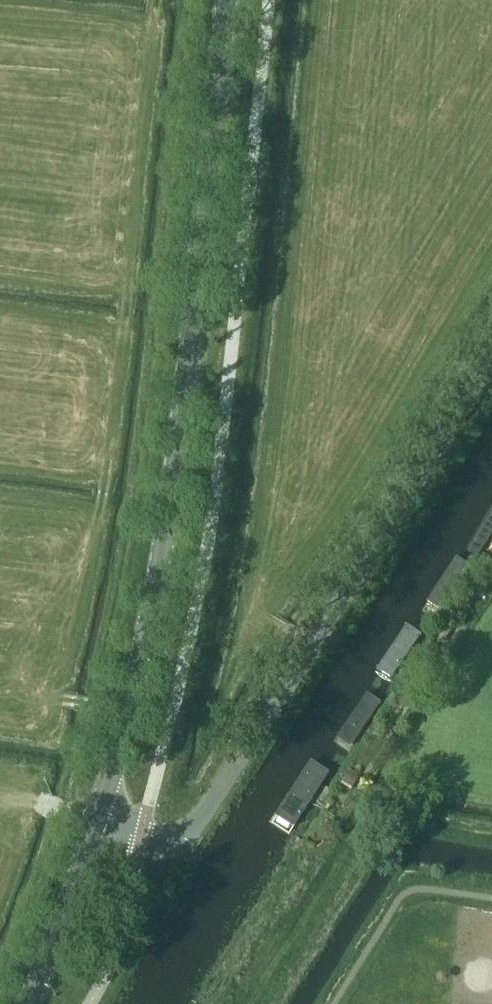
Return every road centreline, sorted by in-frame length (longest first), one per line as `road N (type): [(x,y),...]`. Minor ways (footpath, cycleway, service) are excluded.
road 1 (secondary): [(96,824),(152,601),(205,262),(233,0)]
road 2 (unclassified): [(96,824),(169,840),(209,810),(491,356)]
road 3 (secondary): [(31,1003),(96,824)]

